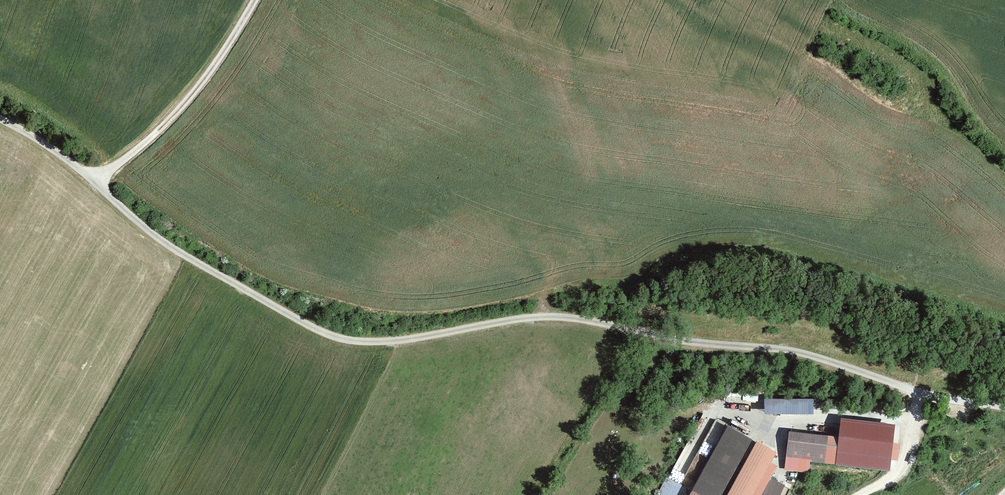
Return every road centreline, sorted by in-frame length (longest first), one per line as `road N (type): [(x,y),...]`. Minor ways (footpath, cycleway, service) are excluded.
road 1 (track): [(1004,407),(936,397),(802,353),(564,318),(409,339),(341,339),(189,259),(48,147),(0,119)]
road 2 (track): [(93,183),(170,121),(255,0)]

